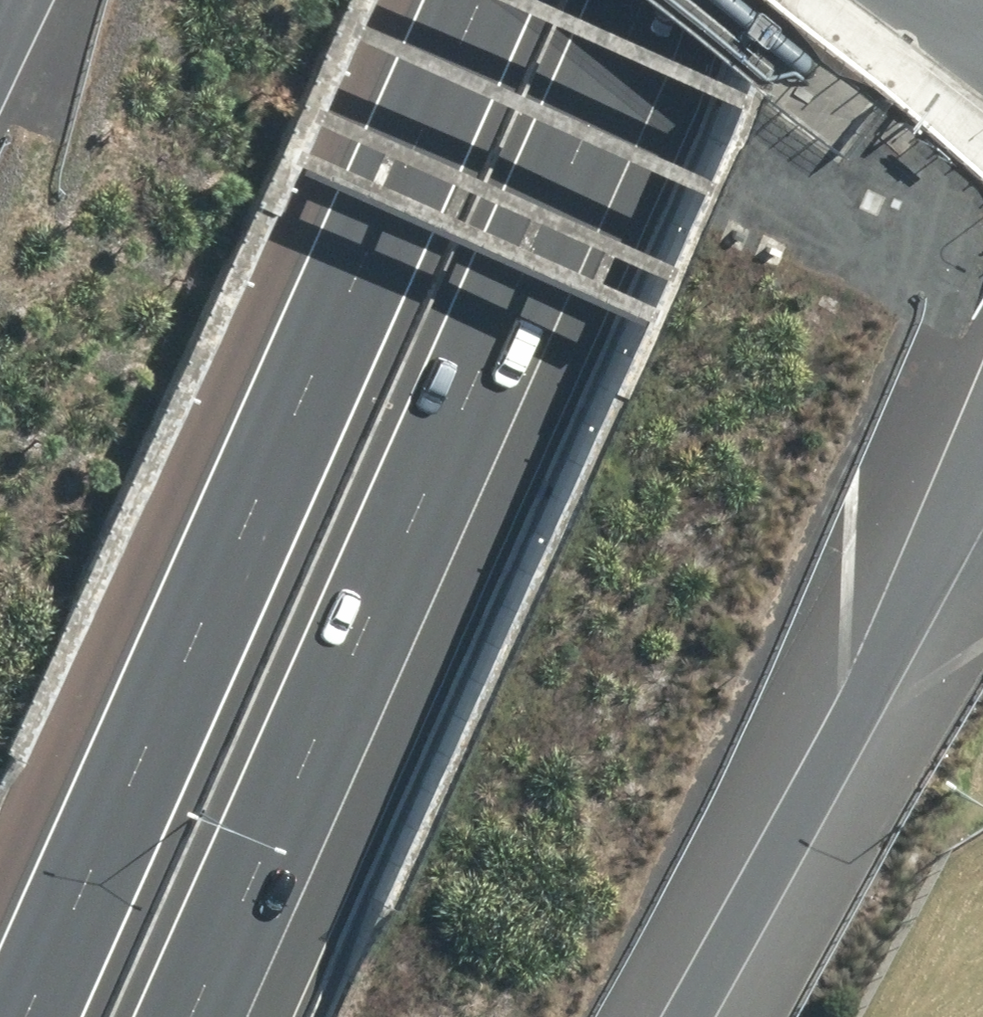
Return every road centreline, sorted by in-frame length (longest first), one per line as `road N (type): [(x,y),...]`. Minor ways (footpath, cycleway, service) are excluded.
road 1 (motorway): [(638,0),(182,1016)]
road 2 (motorway): [(0,1012),(455,0)]
road 3 (motorway): [(847,649),(652,1016)]
road 4 (motorway): [(982,398),(847,649)]
road 5 (motorway): [(982,538),(847,649)]

